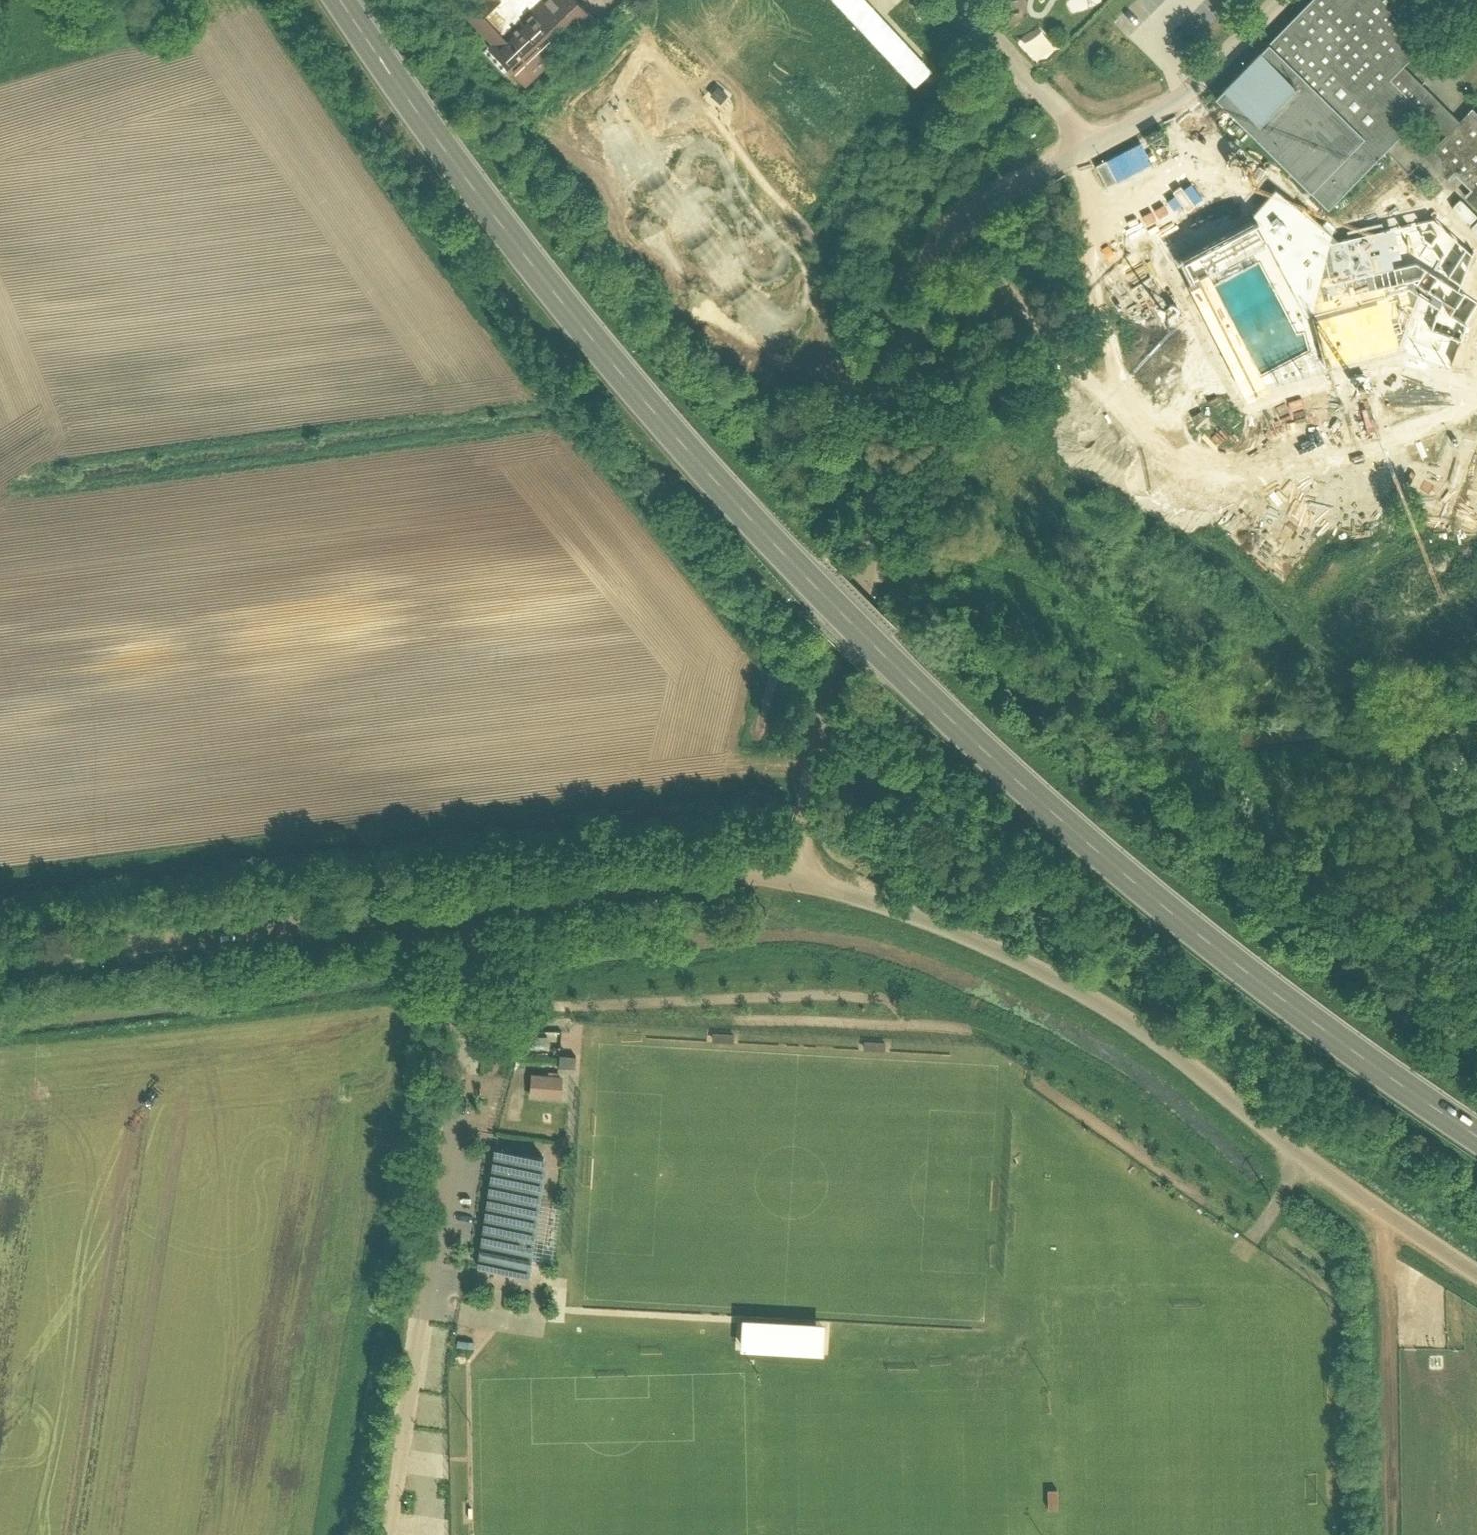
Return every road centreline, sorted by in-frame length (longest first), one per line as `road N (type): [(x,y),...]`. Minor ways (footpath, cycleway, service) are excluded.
road 1 (primary): [(338,0),(450,174),(603,356),(880,651),(1100,845),(1365,1055),(1476,1126)]
road 2 (residential): [(792,875),(818,731),(866,583),(903,375),(941,247),(977,212),(1070,153),(1084,131)]
road 3 (residential): [(1476,1273),(1289,1149),(1073,985),(900,904),(792,875)]
road 4 (residential): [(792,875),(703,865),(606,871),(0,954)]
road 5 (residential): [(1084,131),(1104,136),(1172,101),(1279,0)]
road 6 (residential): [(955,0),(1084,131)]

